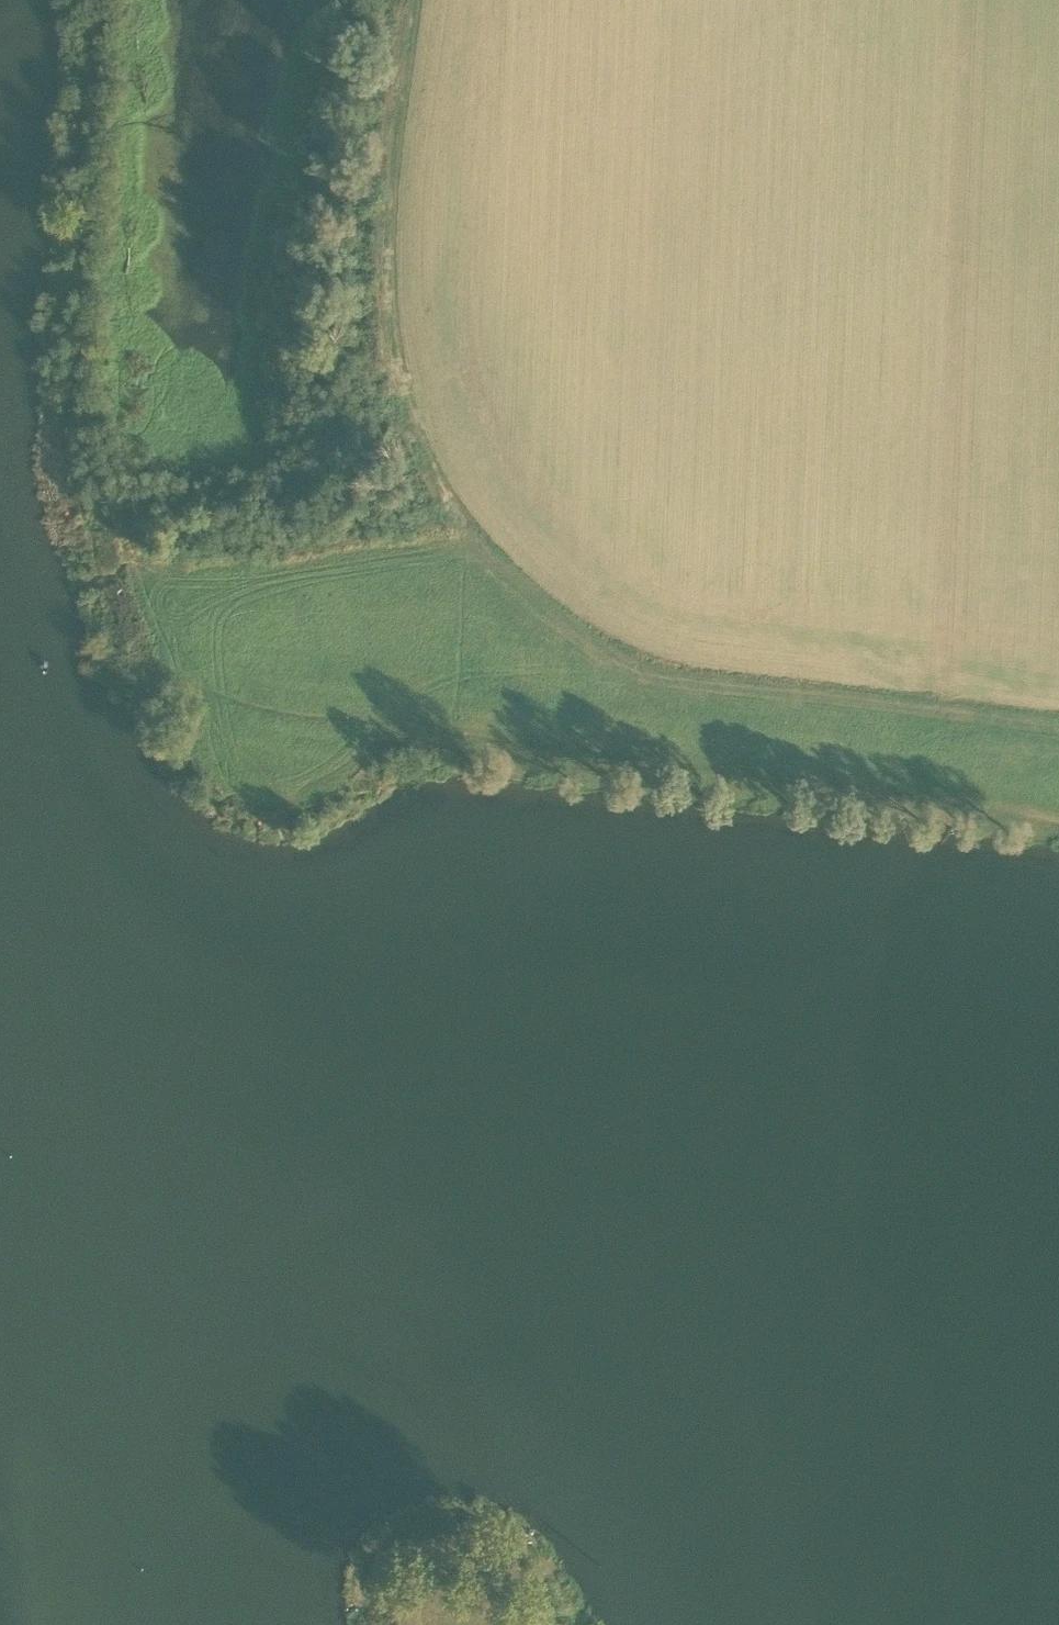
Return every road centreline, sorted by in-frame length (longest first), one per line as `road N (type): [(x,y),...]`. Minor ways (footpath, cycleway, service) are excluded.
road 1 (track): [(422,0),(396,298),(430,499),(642,670),(1058,741)]

